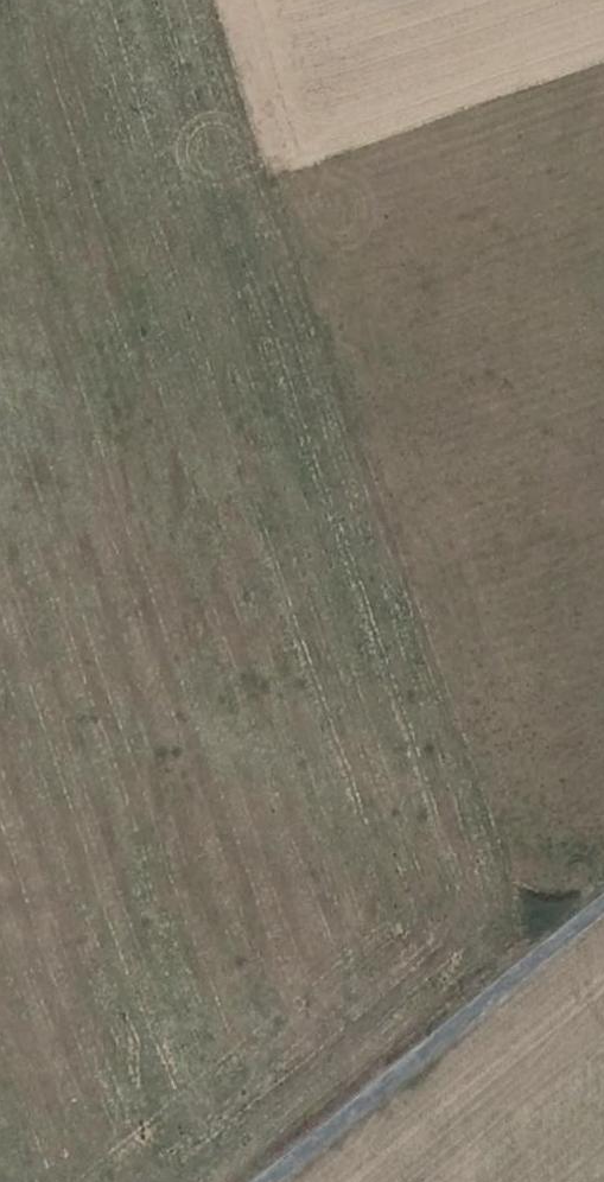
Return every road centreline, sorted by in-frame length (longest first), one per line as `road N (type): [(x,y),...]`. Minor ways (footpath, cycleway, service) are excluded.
road 1 (unclassified): [(275,1181),(603,906)]

